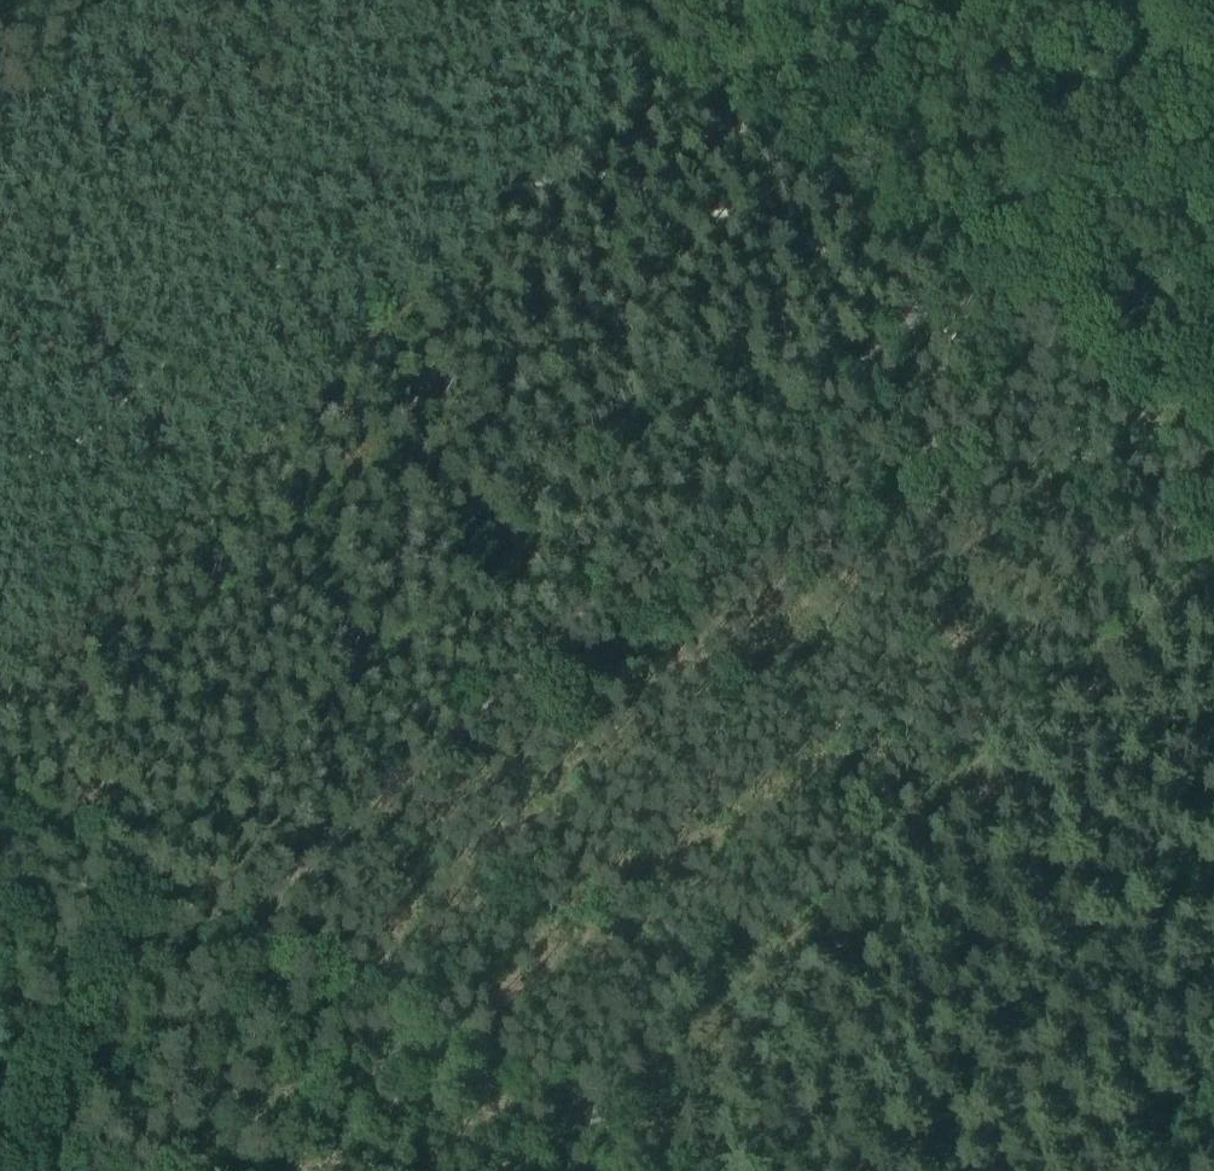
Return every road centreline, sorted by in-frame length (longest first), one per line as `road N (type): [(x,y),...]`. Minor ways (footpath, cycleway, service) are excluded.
road 1 (track): [(960,284),(557,0)]
road 2 (track): [(1213,451),(960,284)]

